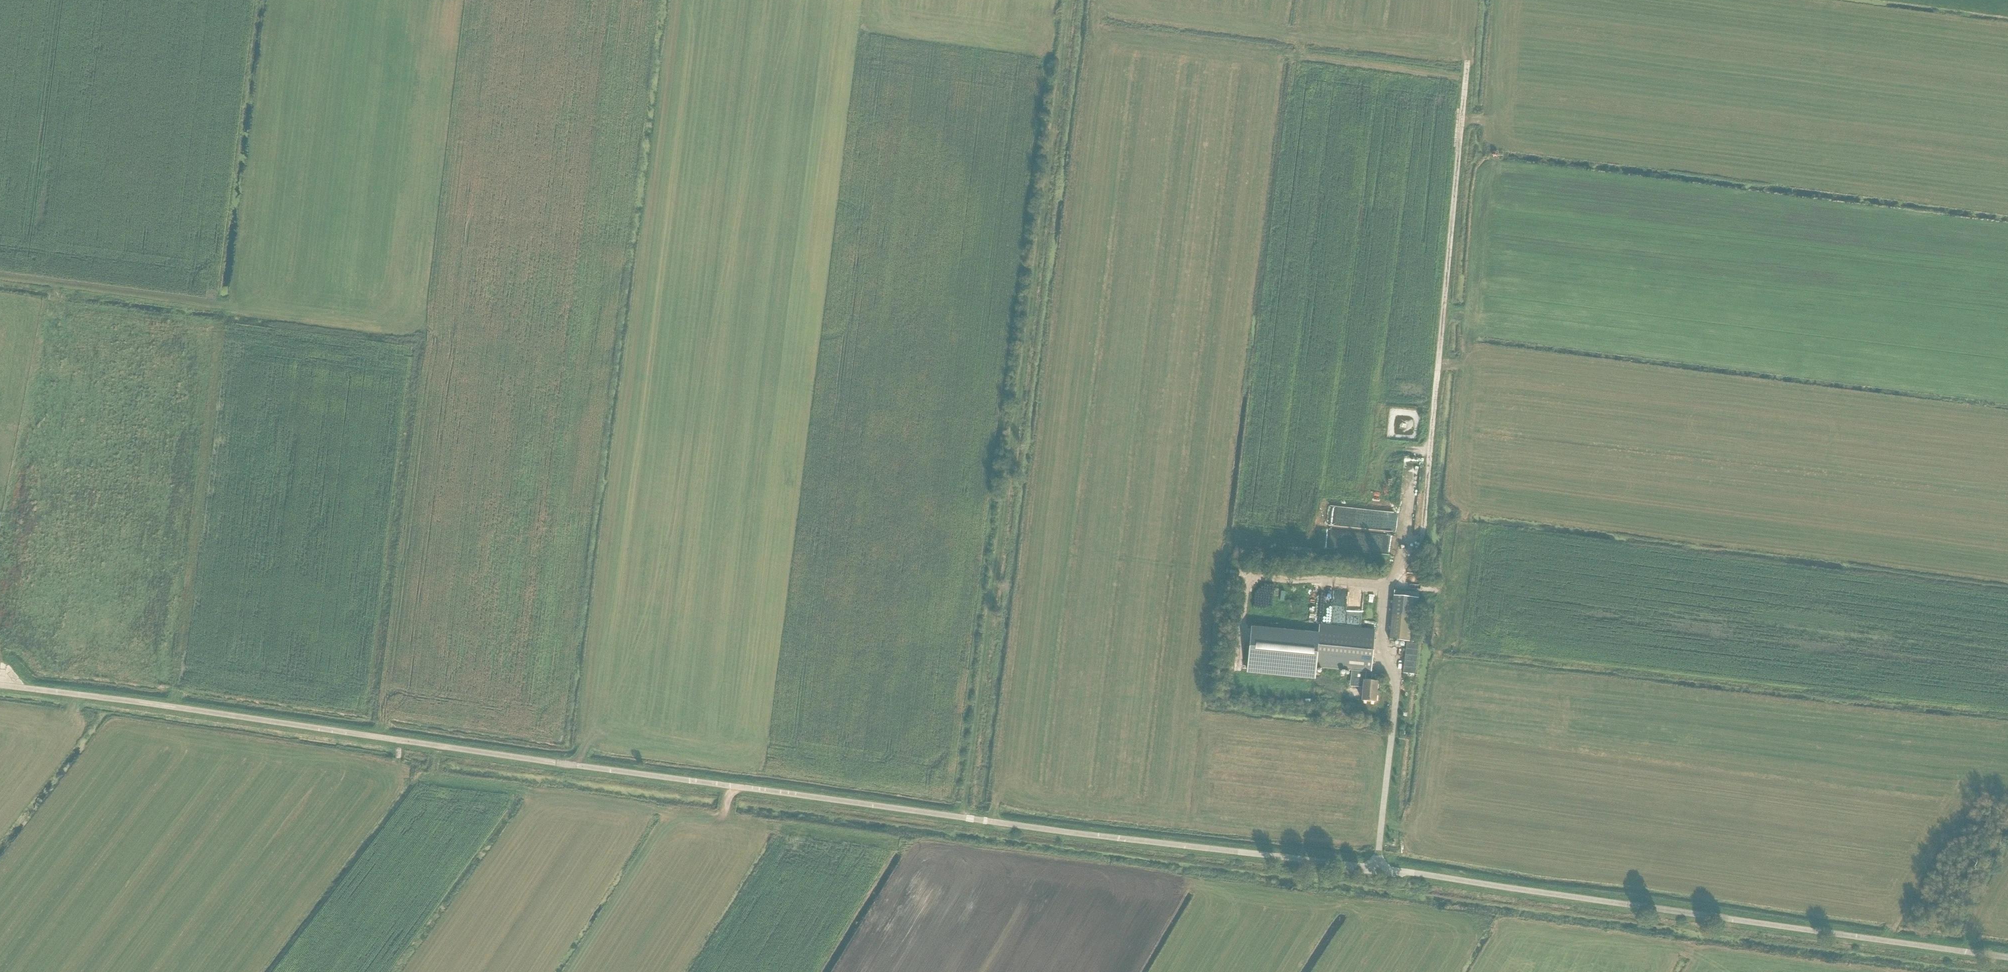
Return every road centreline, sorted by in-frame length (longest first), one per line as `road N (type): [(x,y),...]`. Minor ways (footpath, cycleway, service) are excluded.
road 1 (unclassified): [(2007,958),(0,685)]
road 2 (track): [(963,819),(1067,0)]

